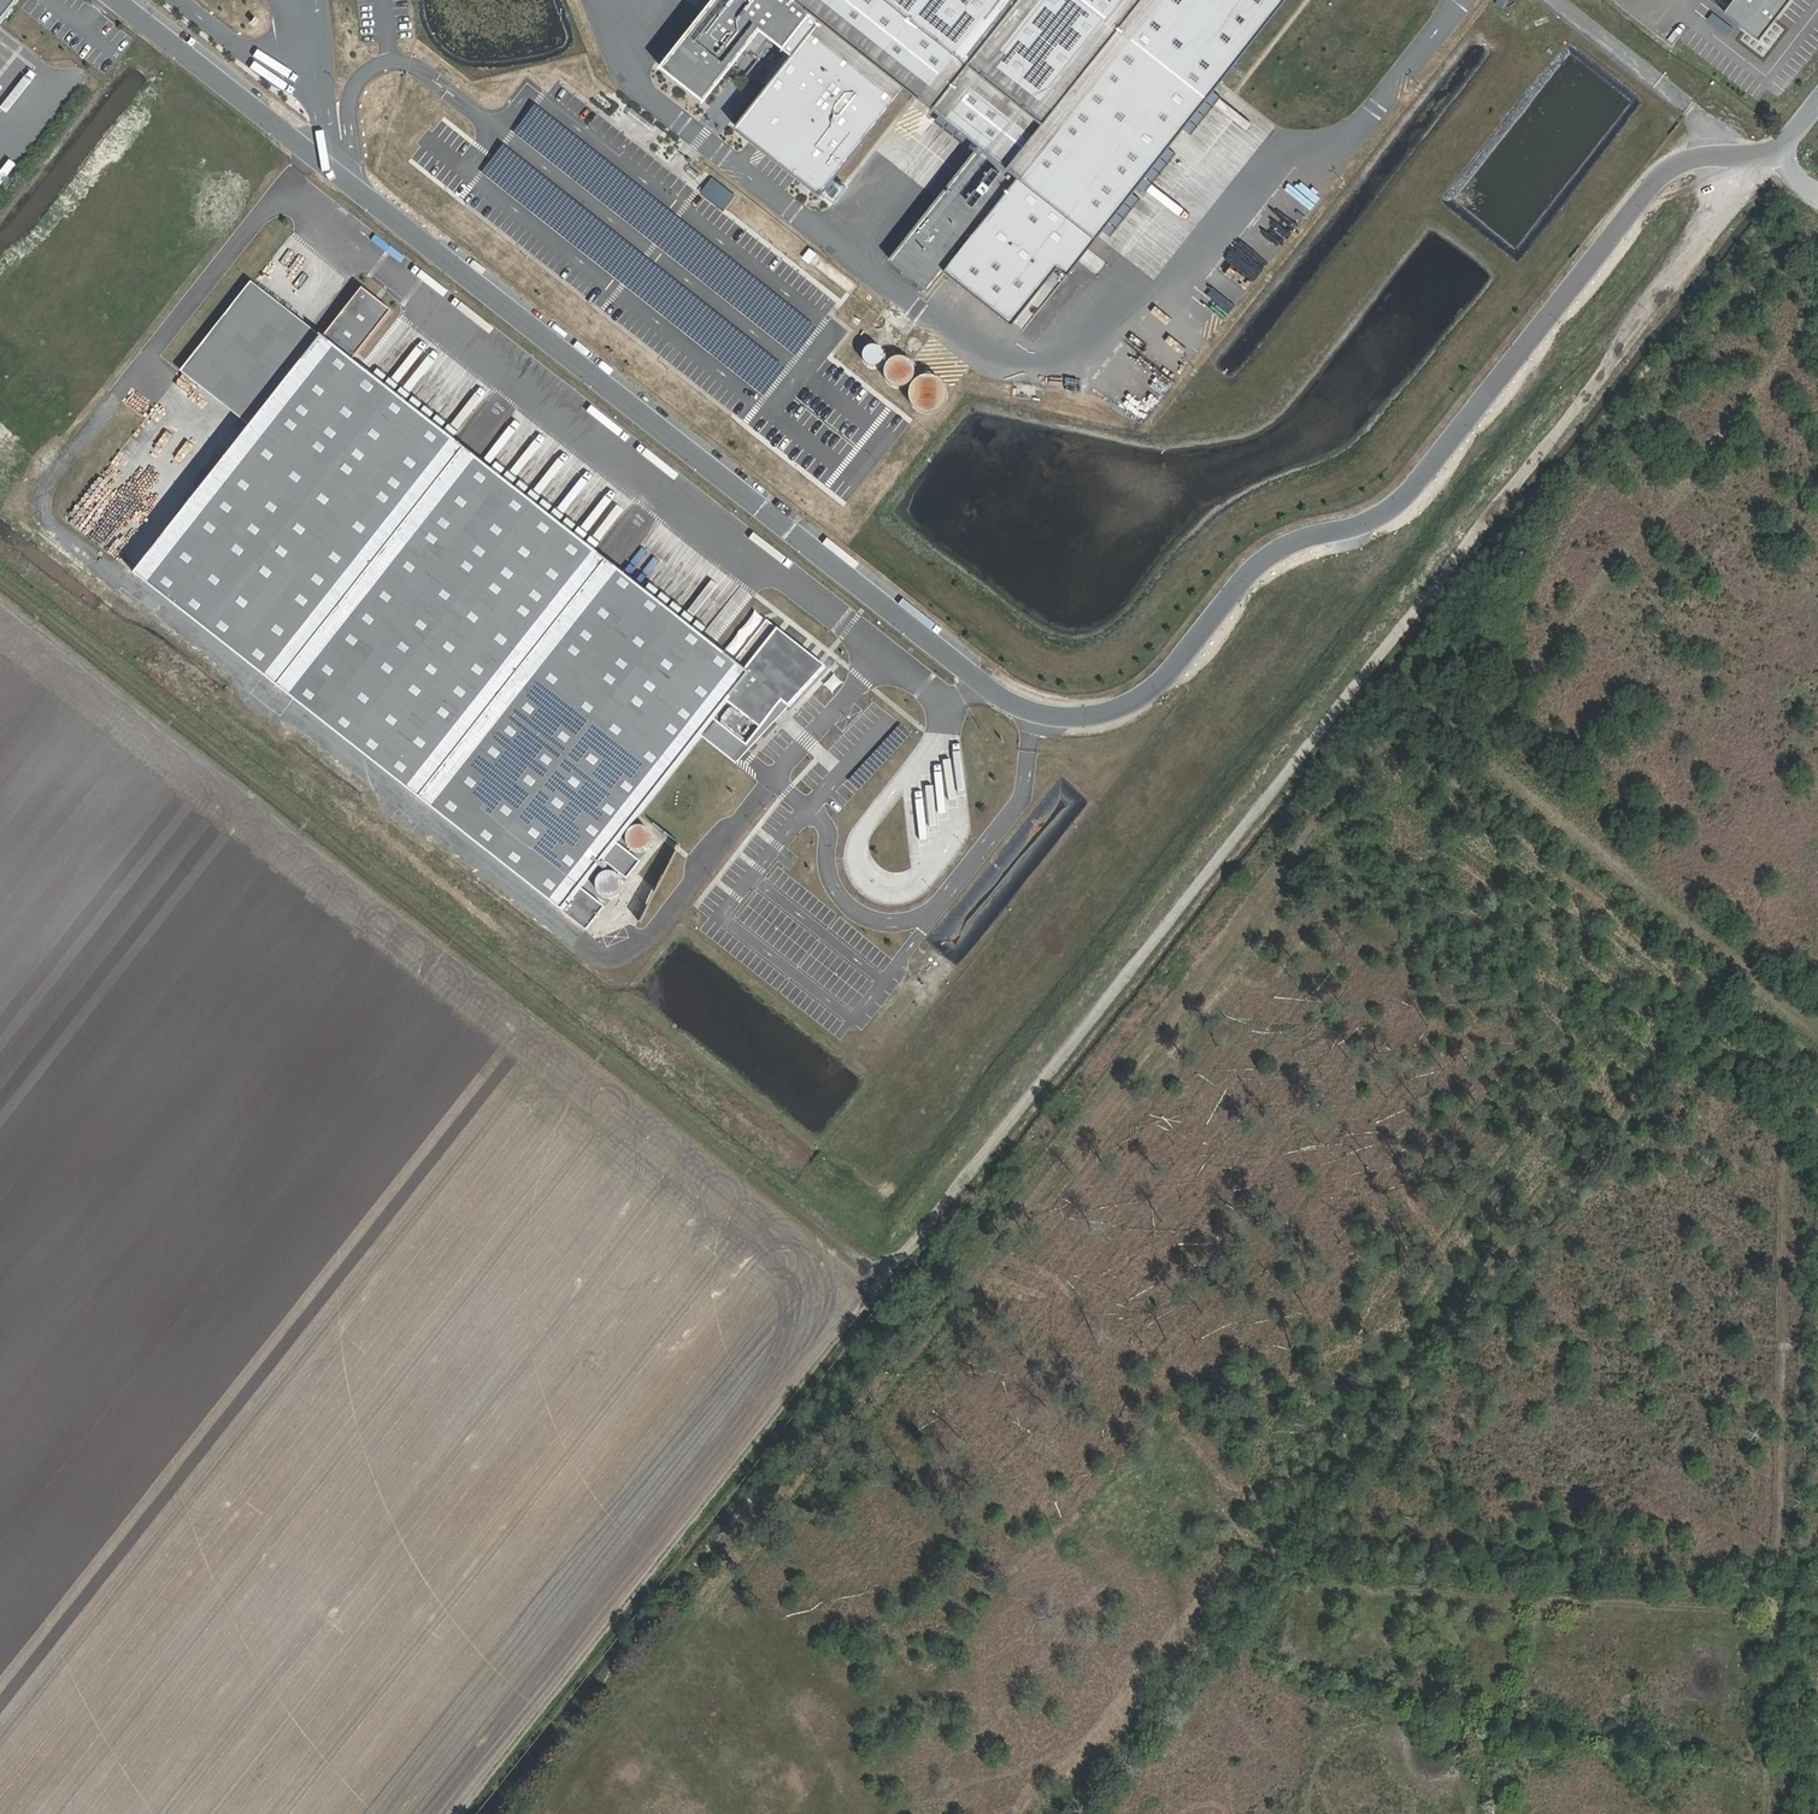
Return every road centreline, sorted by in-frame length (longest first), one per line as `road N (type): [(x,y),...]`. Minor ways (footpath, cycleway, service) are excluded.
road 1 (unclassified): [(1780,157),(1690,158),(1662,179),(1406,498),(1345,530),(1305,535),(1274,551),(1135,703),(1078,720),(1049,718),(998,696),(113,0)]

